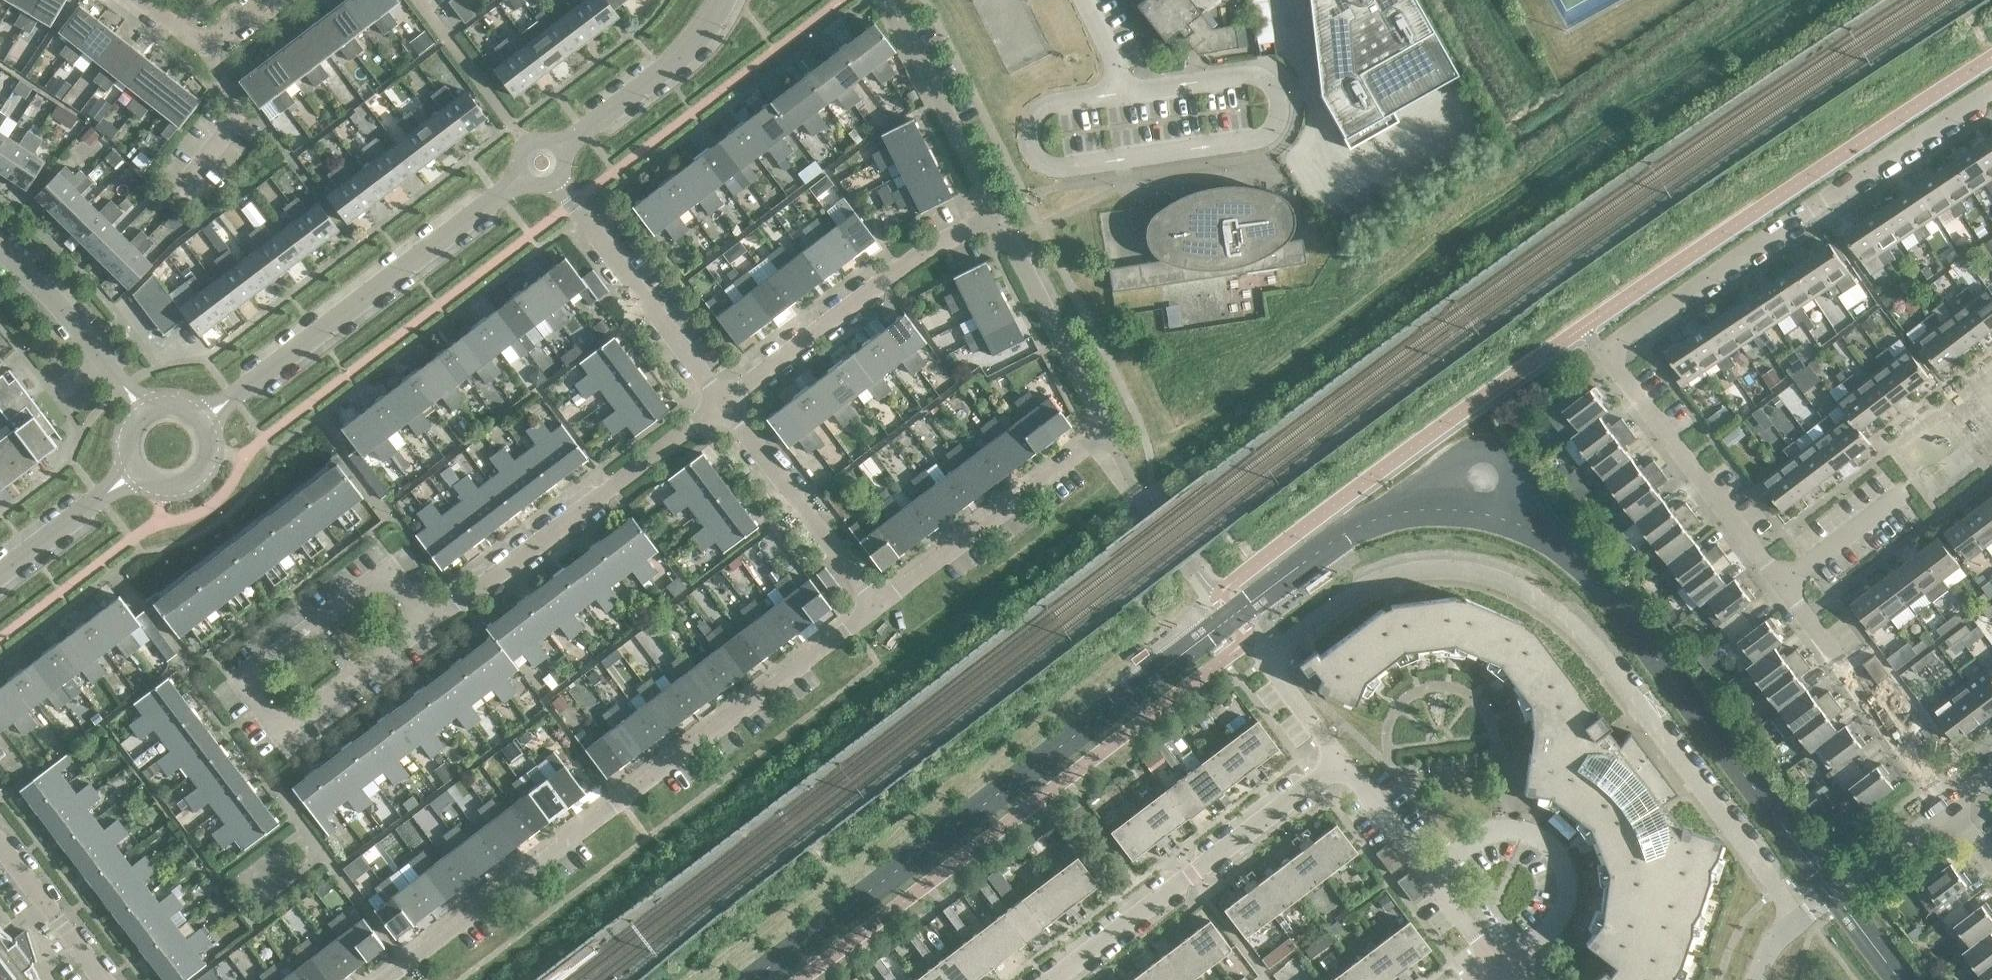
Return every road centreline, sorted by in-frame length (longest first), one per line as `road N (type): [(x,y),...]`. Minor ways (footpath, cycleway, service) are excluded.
road 1 (residential): [(1951,809),(1783,576),(1605,351),(1991,91)]
road 2 (residential): [(1798,922),(1587,641),(1507,585),(1468,572),(1397,576),(1336,606),(1266,659)]
road 3 (residential): [(385,979),(878,607)]
road 4 (residential): [(424,629),(297,727),(277,724),(249,689),(250,665),(368,578),(387,580)]
road 5 (tertiary): [(203,419),(524,176)]
road 6 (residential): [(424,629),(722,405)]
road 7 (residential): [(1053,979),(1342,762)]
road 8 (residential): [(722,405),(963,227),(995,212)]
road 9 (residential): [(1499,974),(1559,917),(1566,888),(1554,851),(1525,834),(1488,833),(1428,875)]
road 10 (residential): [(878,607),(1105,437)]
road 11 (residential): [(556,180),(722,405)]
road 12 (residential): [(722,405),(878,607)]
road 13 (unclassified): [(1105,437),(995,212)]
road 14 (tertiary): [(561,148),(653,78),(724,0)]
road 15 (tertiary): [(147,407),(46,291),(0,253)]
road 16 (unclassified): [(995,212),(900,27)]
road 17 (residential): [(1798,922),(1951,809)]
road 18 (residential): [(0,845),(105,979)]
road 19 (tertiary): [(0,576),(135,476)]
road 20 (residential): [(141,0),(197,40),(218,36),(267,0)]
road 21 (residential): [(1428,875),(1342,762)]
road 22 (tertiary): [(135,476),(161,490),(191,485),(210,462),(203,419)]
road 23 (residential): [(1342,762),(1266,659)]
road 24 (residential): [(1499,974),(1428,875)]

